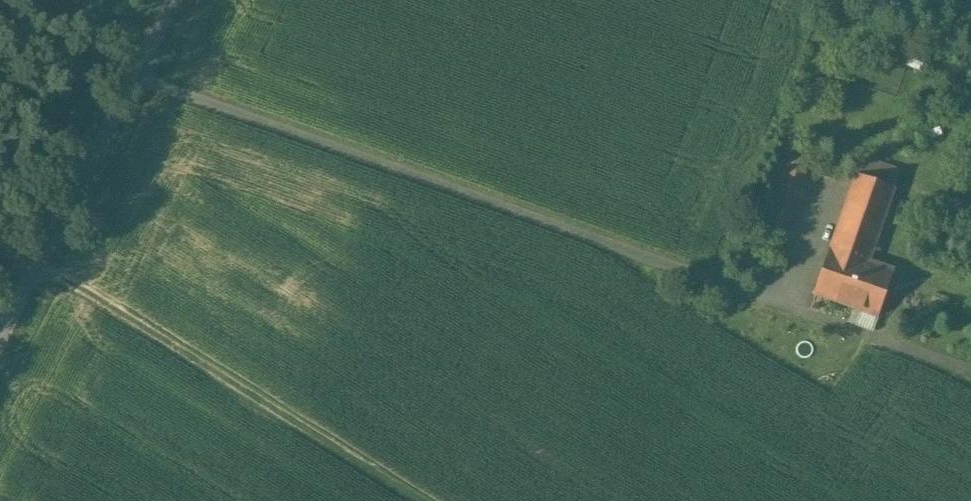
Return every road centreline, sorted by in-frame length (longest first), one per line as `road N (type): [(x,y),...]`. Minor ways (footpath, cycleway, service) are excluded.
road 1 (track): [(39,273),(160,338),(417,500)]
road 2 (unclassified): [(0,348),(178,0)]
road 3 (track): [(782,303),(970,371)]

